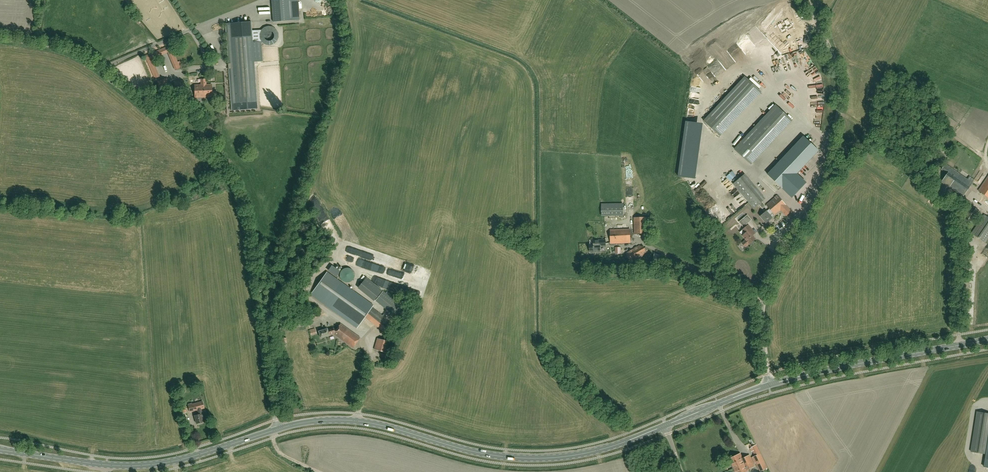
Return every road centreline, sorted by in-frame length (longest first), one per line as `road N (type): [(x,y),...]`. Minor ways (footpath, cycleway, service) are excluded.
road 1 (unclassified): [(277,429),(243,209),(230,180),(80,61),(0,43)]
road 2 (primary): [(665,425),(593,451),(538,458),(484,454),(364,422),(277,429)]
road 3 (unclassified): [(763,300),(819,193),(840,112),(839,74),(807,0)]
road 4 (primary): [(277,429),(141,465),(0,450)]
road 5 (primary): [(987,340),(768,385)]

